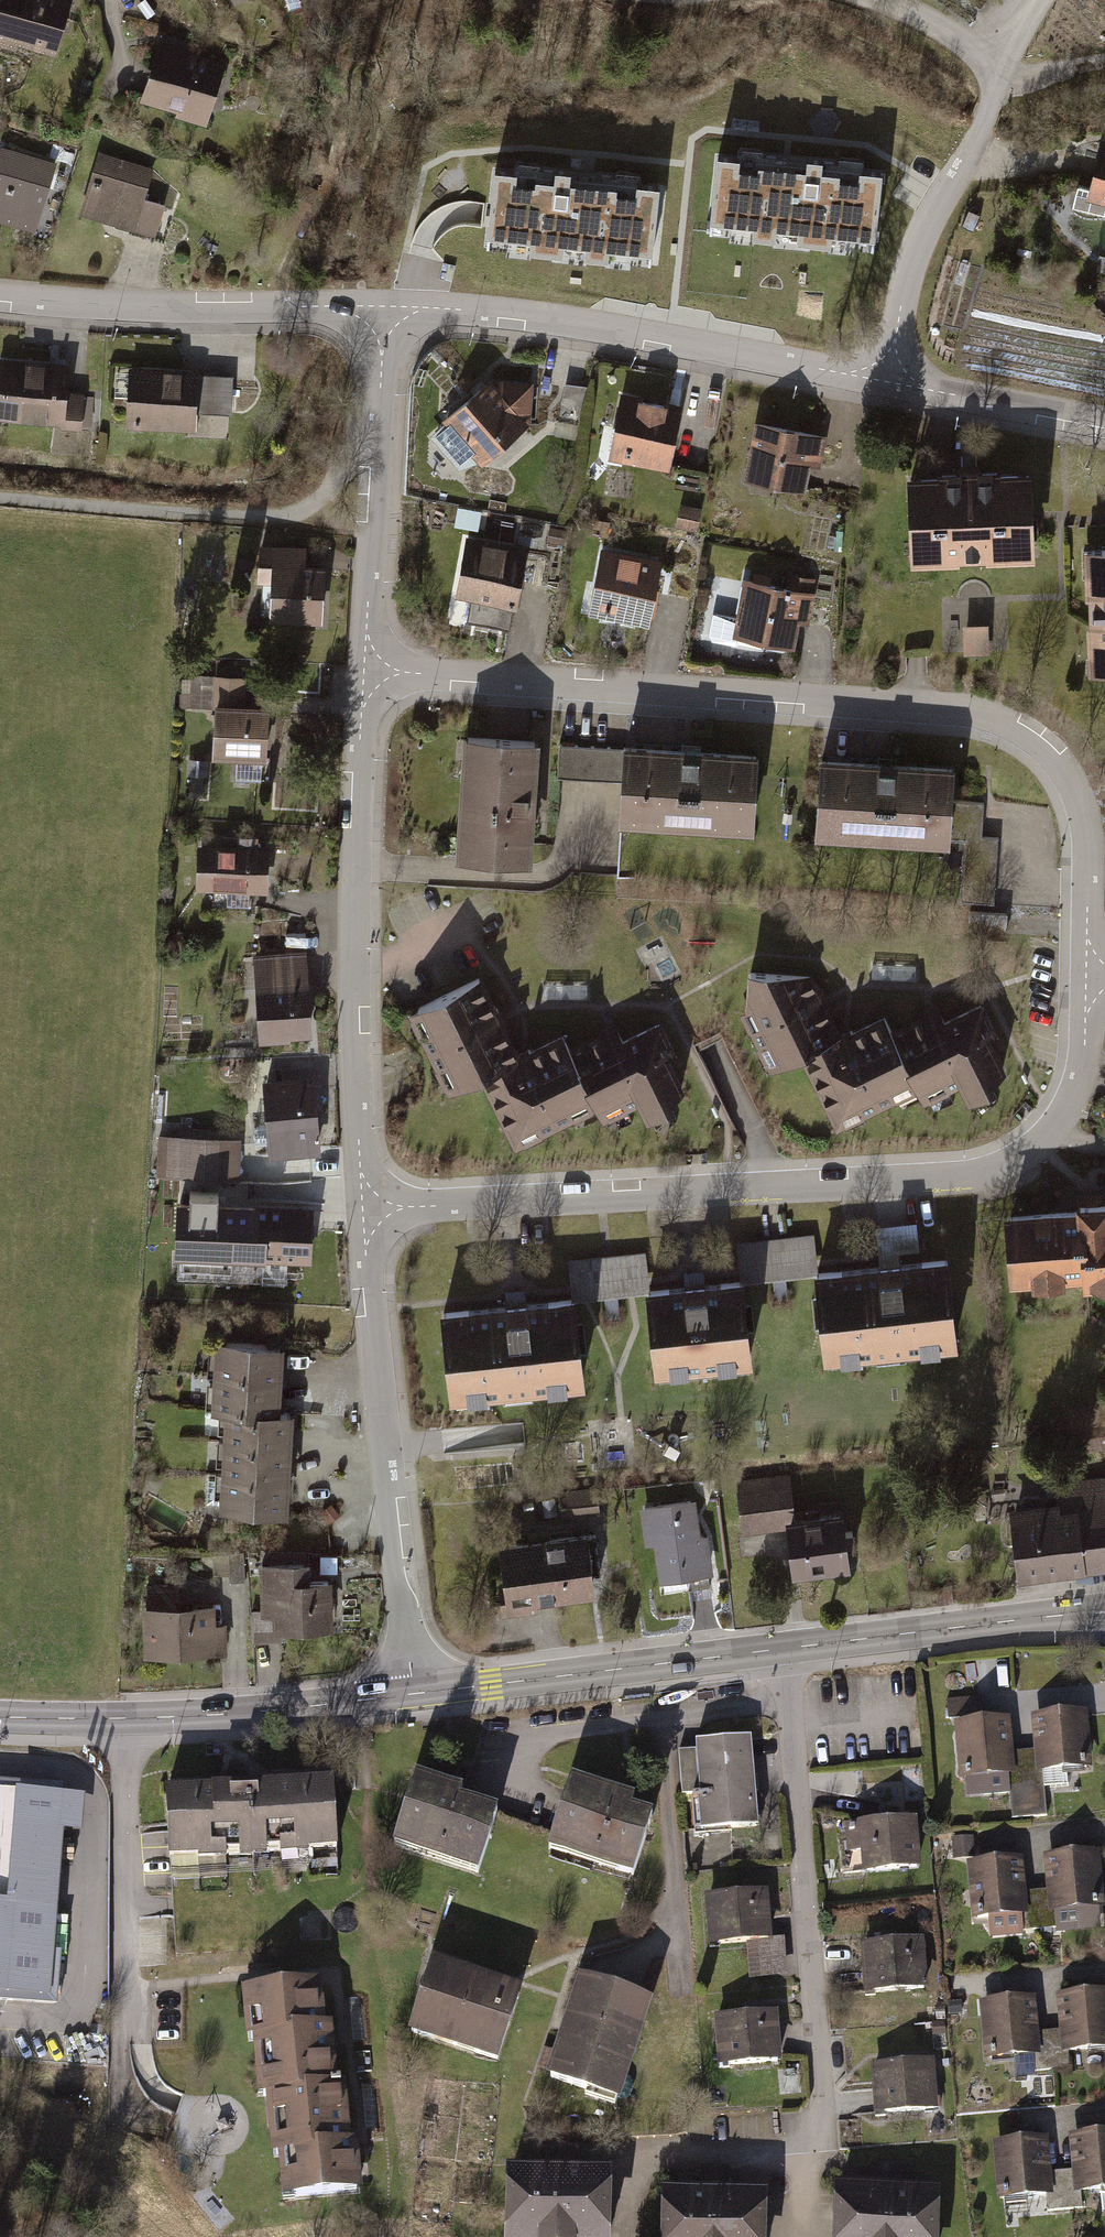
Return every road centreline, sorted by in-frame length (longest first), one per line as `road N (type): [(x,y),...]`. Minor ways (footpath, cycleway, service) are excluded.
road 1 (residential): [(1086,979),(1090,867),(1076,783),(1030,733),(999,719),(521,678),(365,674)]
road 2 (residential): [(1086,979),(1072,1099),(1038,1145),(987,1170),(363,1213)]
road 3 (residential): [(363,1213),(354,968),(365,674)]
road 4 (residential): [(886,381),(526,316),(379,308)]
road 5 (residential): [(786,1648),(828,2154)]
road 6 (residential): [(411,1692),(363,1213)]
road 7 (residential): [(886,381),(917,254),(996,85),(961,41),(871,0)]
road 8 (secondary): [(411,1692),(227,1712),(0,1718)]
road 9 (residential): [(379,308),(124,307),(0,296)]
road 10 (secondary): [(786,1648),(411,1692)]
road 11 (residential): [(365,674),(379,308)]
road 12 (secondary): [(1104,1616),(786,1648)]
road 13 (residential): [(1104,425),(886,381)]
road 14 (track): [(1104,61),(996,85),(1045,0)]

